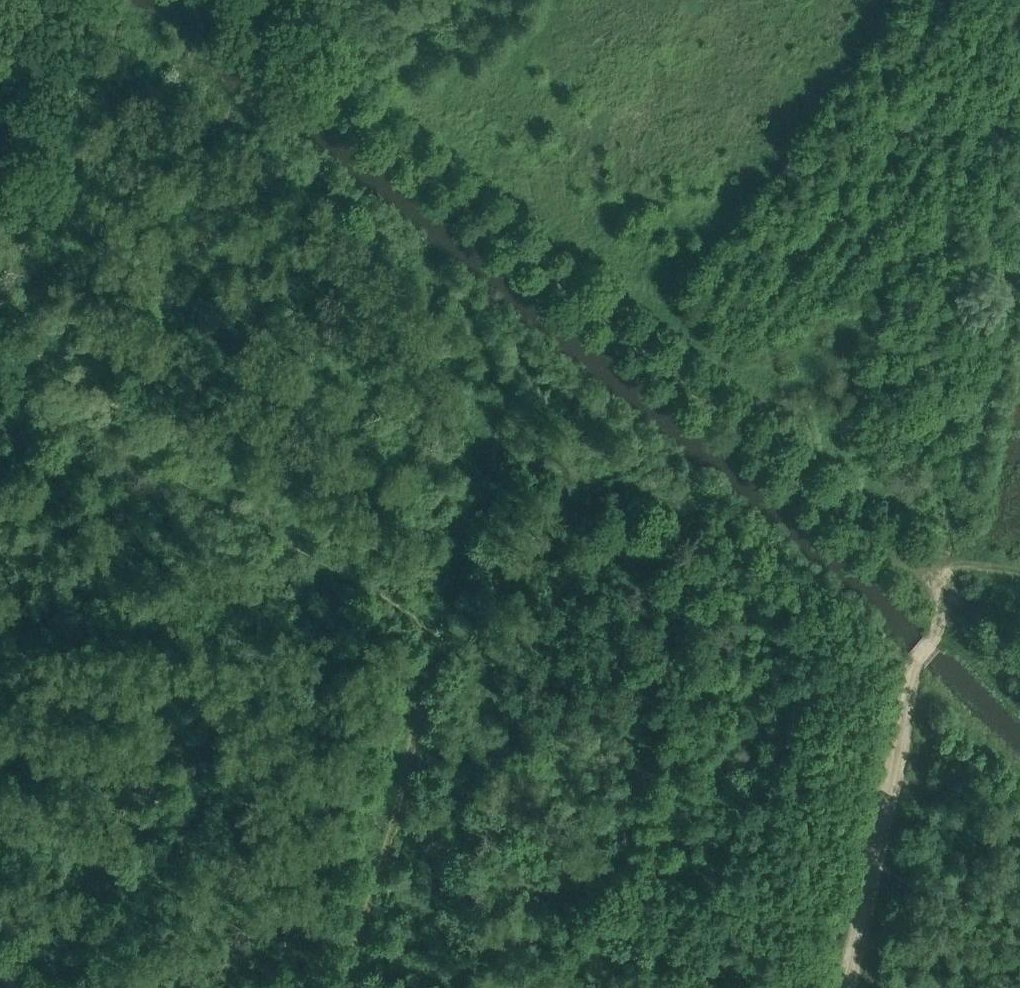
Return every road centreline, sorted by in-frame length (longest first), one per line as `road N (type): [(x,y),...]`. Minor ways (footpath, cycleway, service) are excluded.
road 1 (track): [(213,0),(878,551),(976,568)]
road 2 (track): [(976,568),(946,592),(936,641),(920,665),(850,987)]

